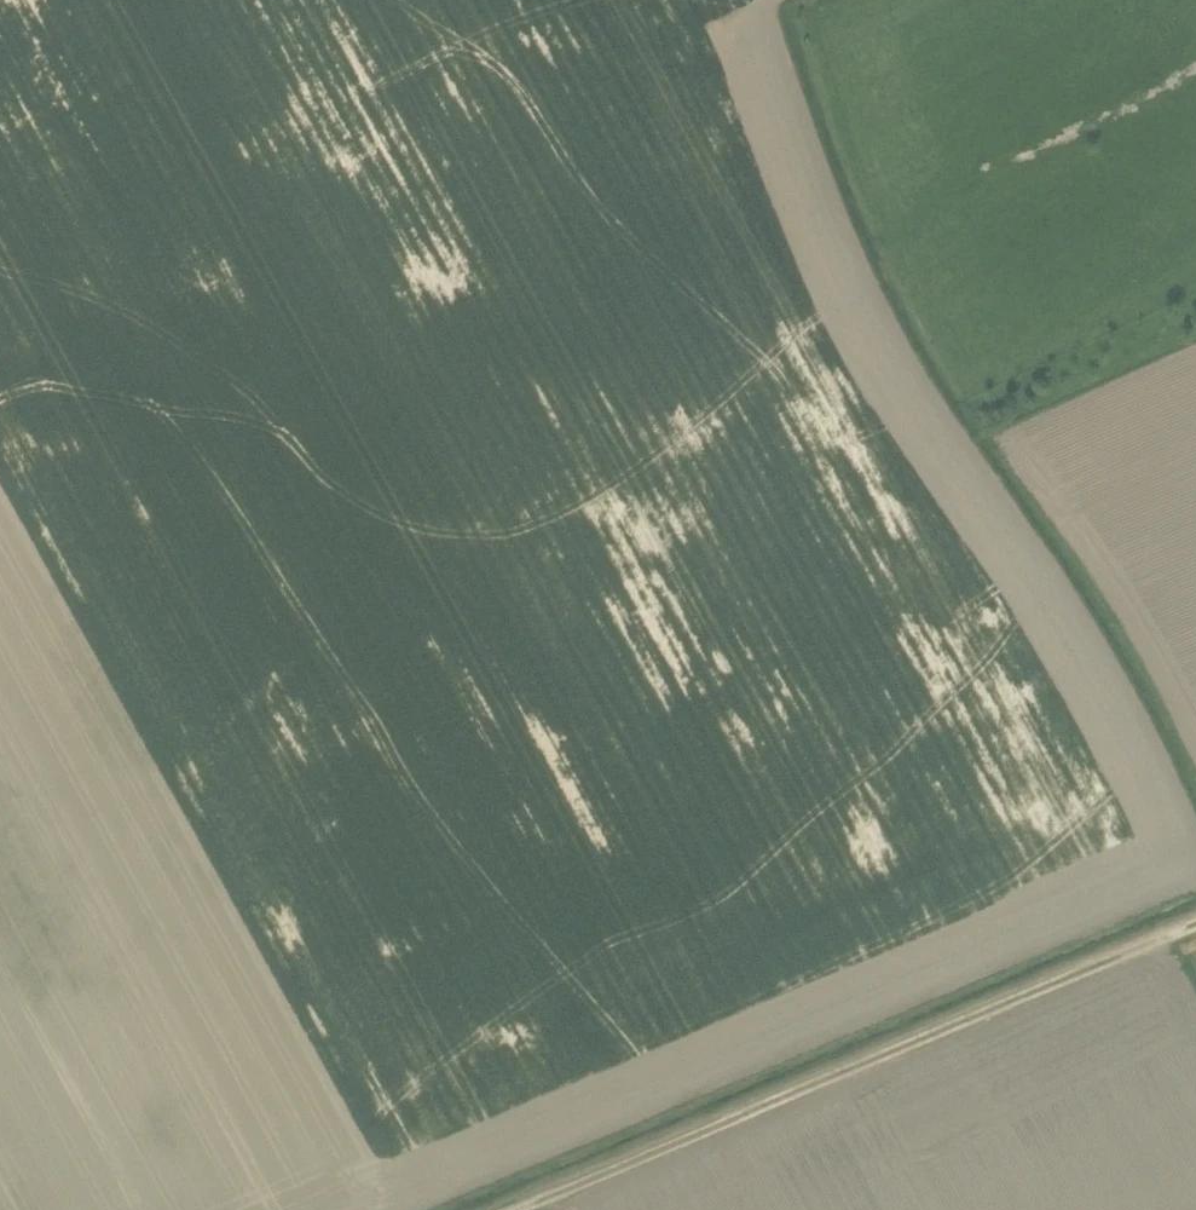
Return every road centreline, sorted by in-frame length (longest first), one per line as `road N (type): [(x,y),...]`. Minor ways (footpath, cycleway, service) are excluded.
road 1 (track): [(1195,932),(535,1209)]

